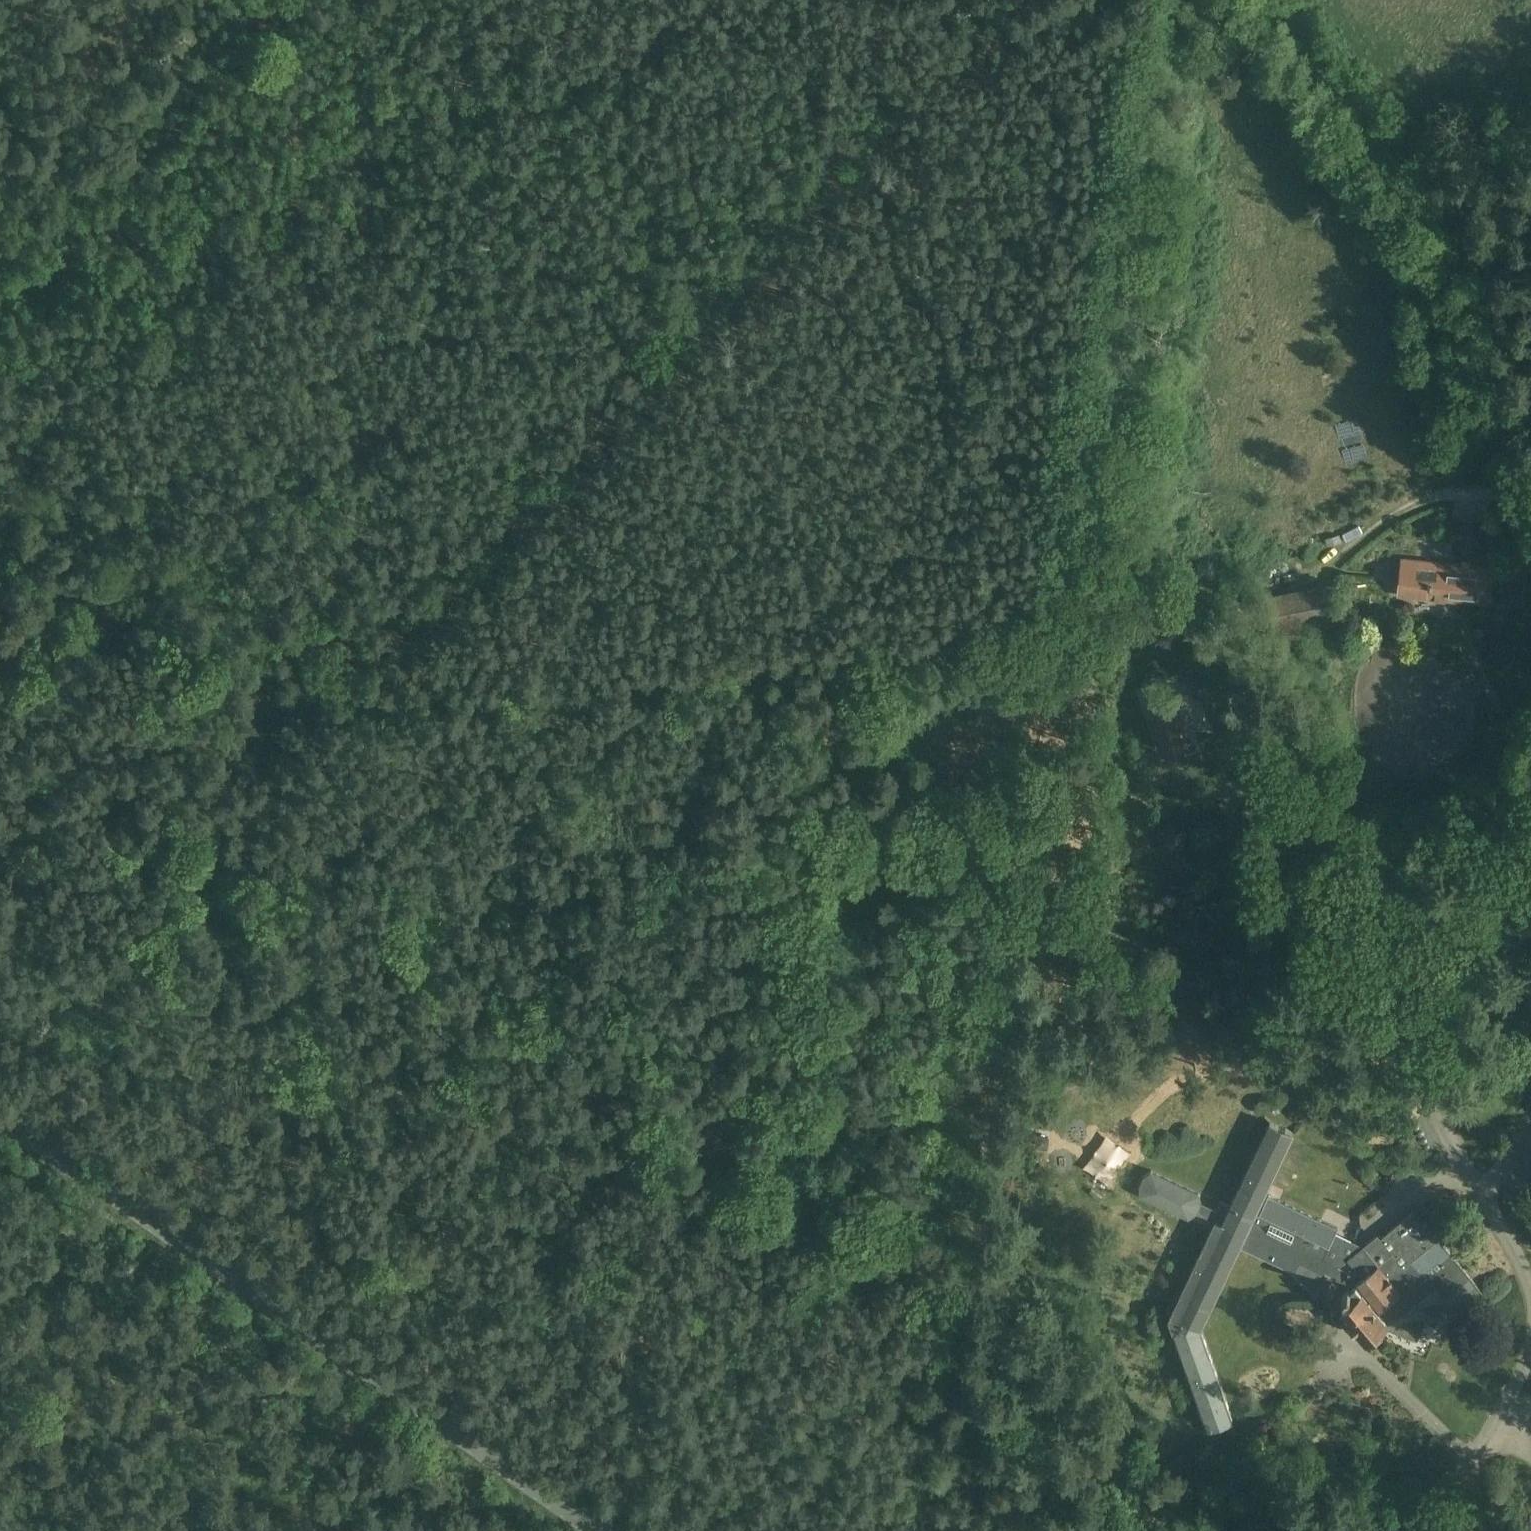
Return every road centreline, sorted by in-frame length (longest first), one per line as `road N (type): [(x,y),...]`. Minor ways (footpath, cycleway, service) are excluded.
road 1 (tertiary): [(596,1530),(0,1117)]
road 2 (unclassified): [(1530,1294),(1416,1080),(1399,1029),(1405,976),(1495,841),(1514,746),(1530,721)]
road 3 (track): [(1275,0),(1469,250),(1484,357),(1515,455),(1507,498)]
road 4 (unclassified): [(1415,1530),(1470,1462),(1530,1342)]

